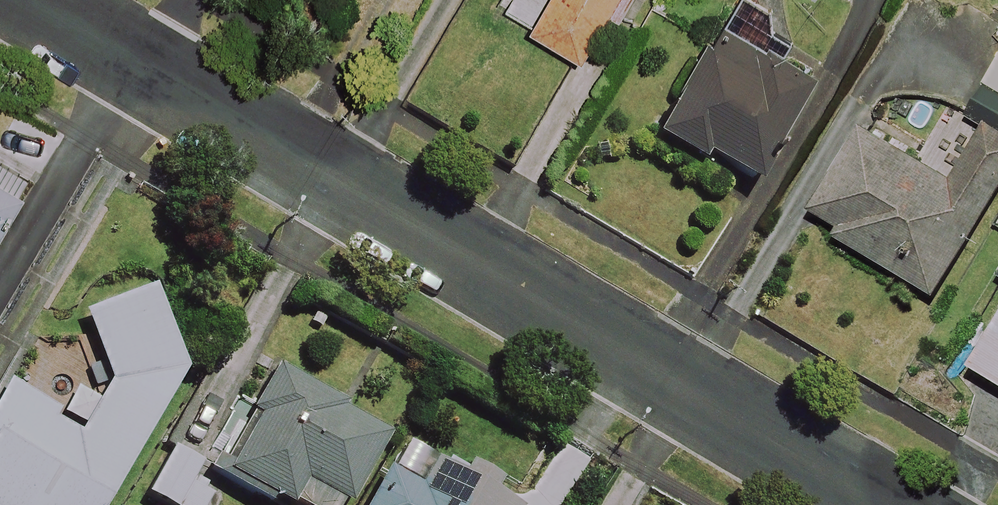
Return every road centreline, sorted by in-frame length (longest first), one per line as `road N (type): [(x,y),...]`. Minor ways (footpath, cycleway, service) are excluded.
road 1 (residential): [(886,504),(41,0)]

